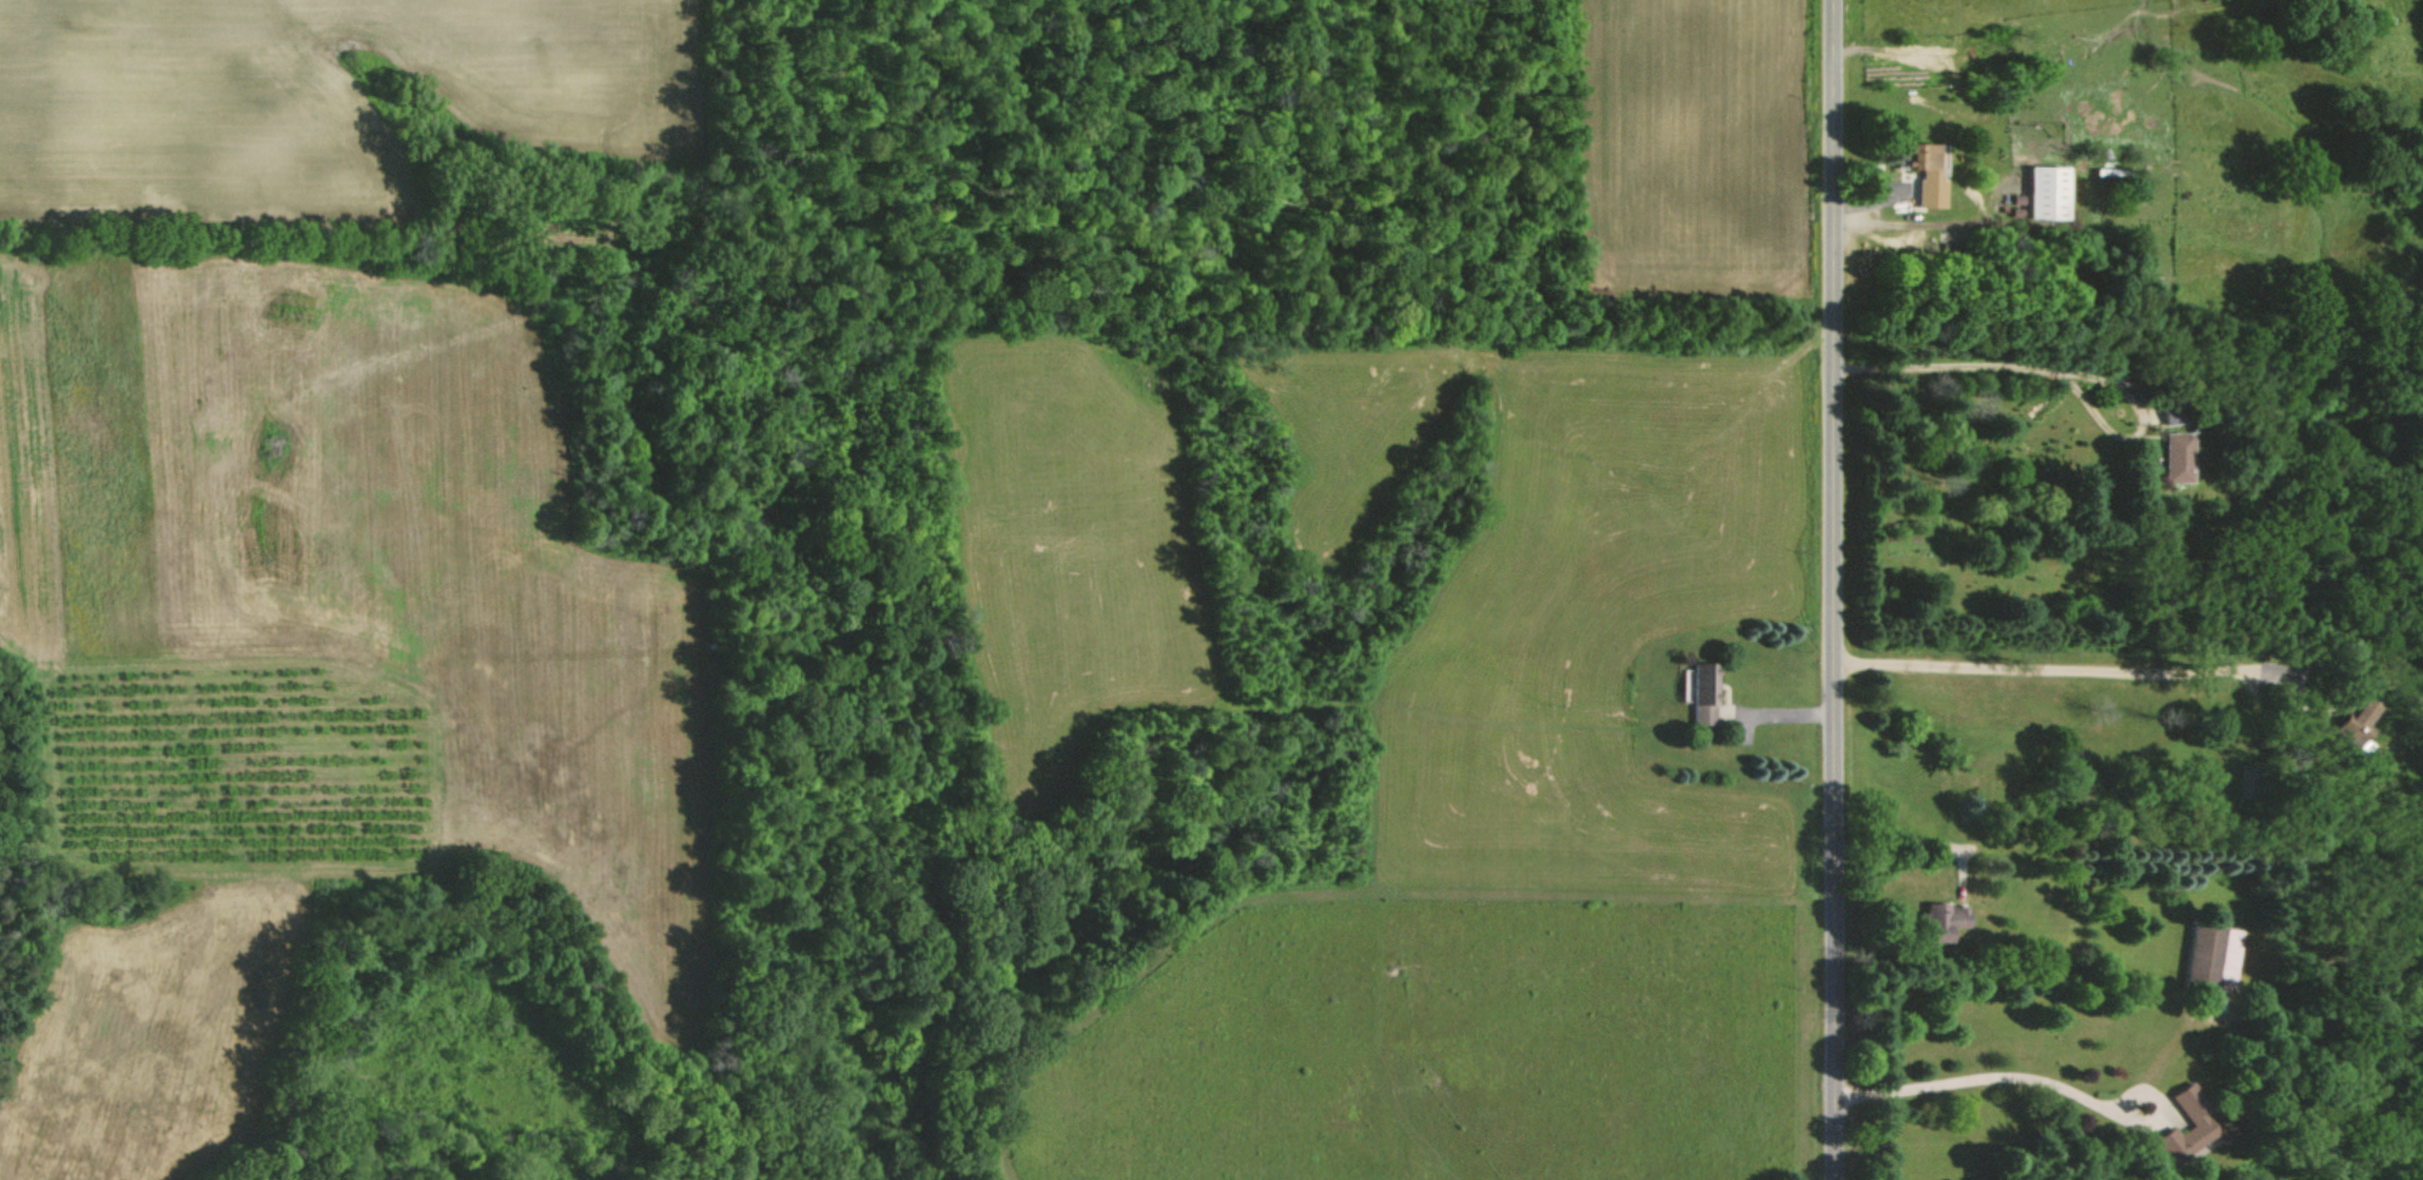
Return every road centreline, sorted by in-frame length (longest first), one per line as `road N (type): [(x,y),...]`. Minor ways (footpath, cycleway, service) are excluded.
road 1 (tertiary): [(1834,1179),(1839,0)]

